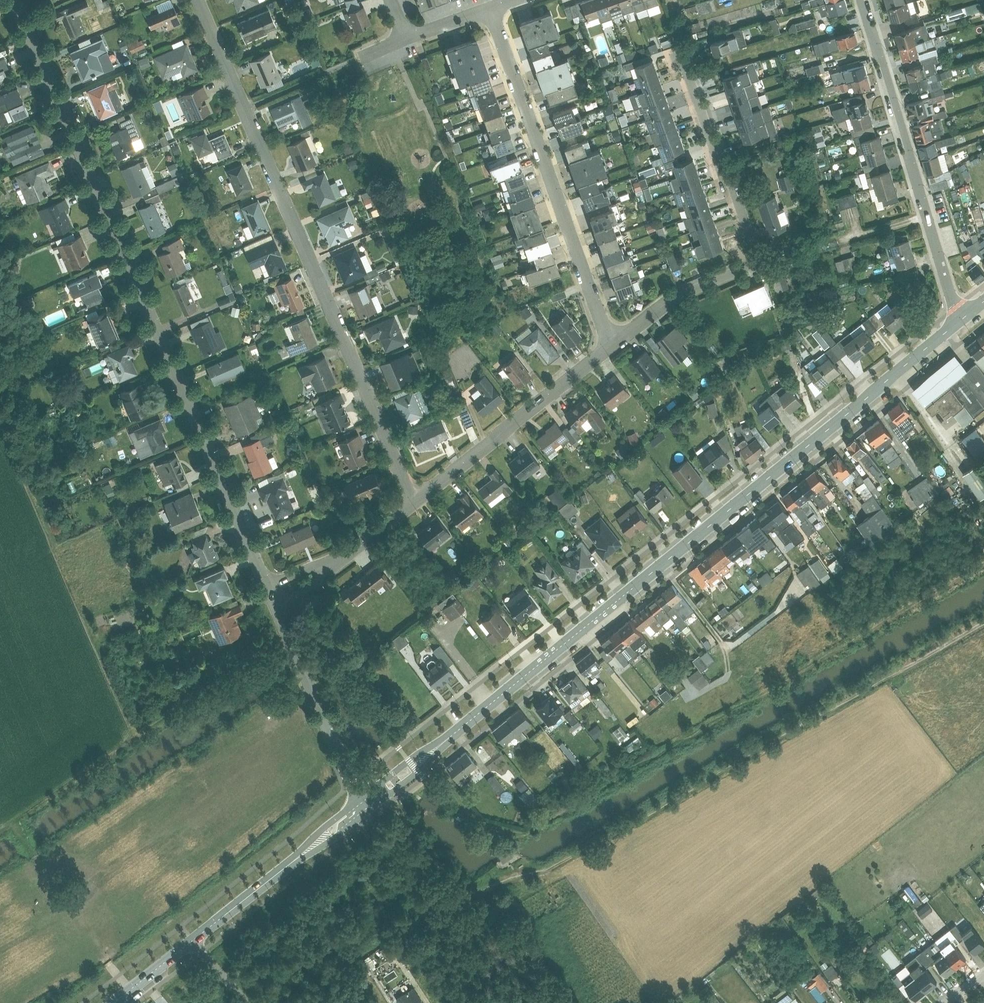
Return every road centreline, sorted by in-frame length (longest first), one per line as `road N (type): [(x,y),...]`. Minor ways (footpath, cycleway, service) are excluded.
road 1 (secondary): [(961,322),(448,739)]
road 2 (residential): [(13,0),(268,583)]
road 3 (residential): [(415,501),(197,0)]
road 4 (residential): [(492,11),(612,346)]
road 5 (residential): [(860,0),(961,322)]
road 6 (residential): [(415,501),(612,346)]
road 7 (residential): [(674,59),(748,265)]
road 8 (residential): [(279,614),(358,800)]
road 9 (residential): [(612,346),(668,303),(748,265)]
road 10 (secondary): [(293,862),(192,943)]

